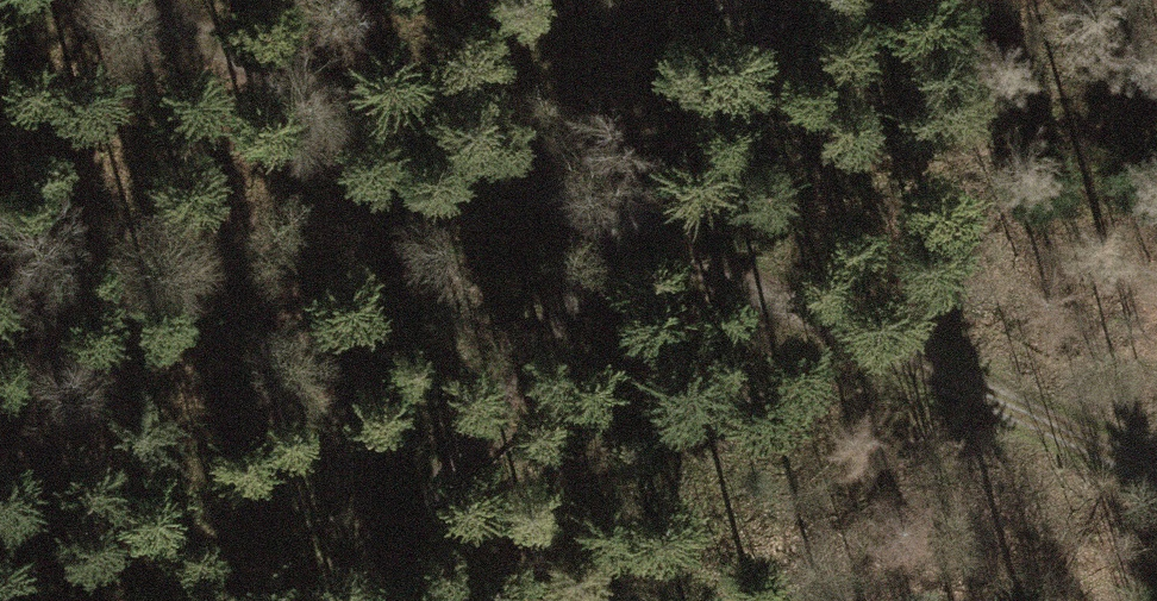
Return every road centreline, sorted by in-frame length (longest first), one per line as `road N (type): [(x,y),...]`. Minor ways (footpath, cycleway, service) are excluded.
road 1 (track): [(113,0),(1156,472)]
road 2 (track): [(799,0),(637,239),(370,600)]

